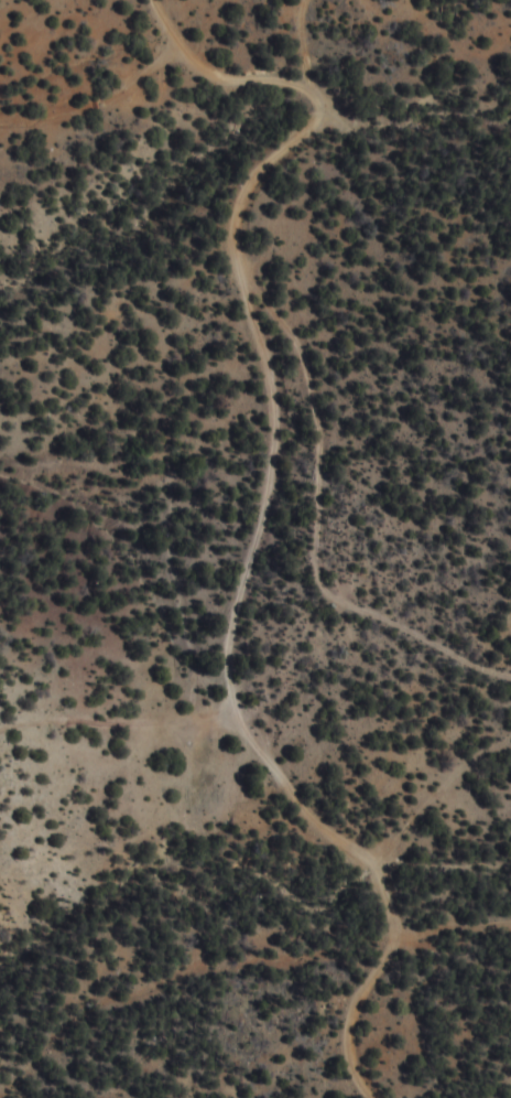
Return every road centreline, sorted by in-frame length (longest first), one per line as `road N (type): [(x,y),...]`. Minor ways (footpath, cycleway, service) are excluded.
road 1 (track): [(162,0),(171,22),(196,41),(301,64),(306,79),(303,97),(237,182),(228,225),(275,399),(276,439),(229,638),(233,701),(304,811),(373,871),(394,936),(346,1031),(350,1067),(369,1097)]

